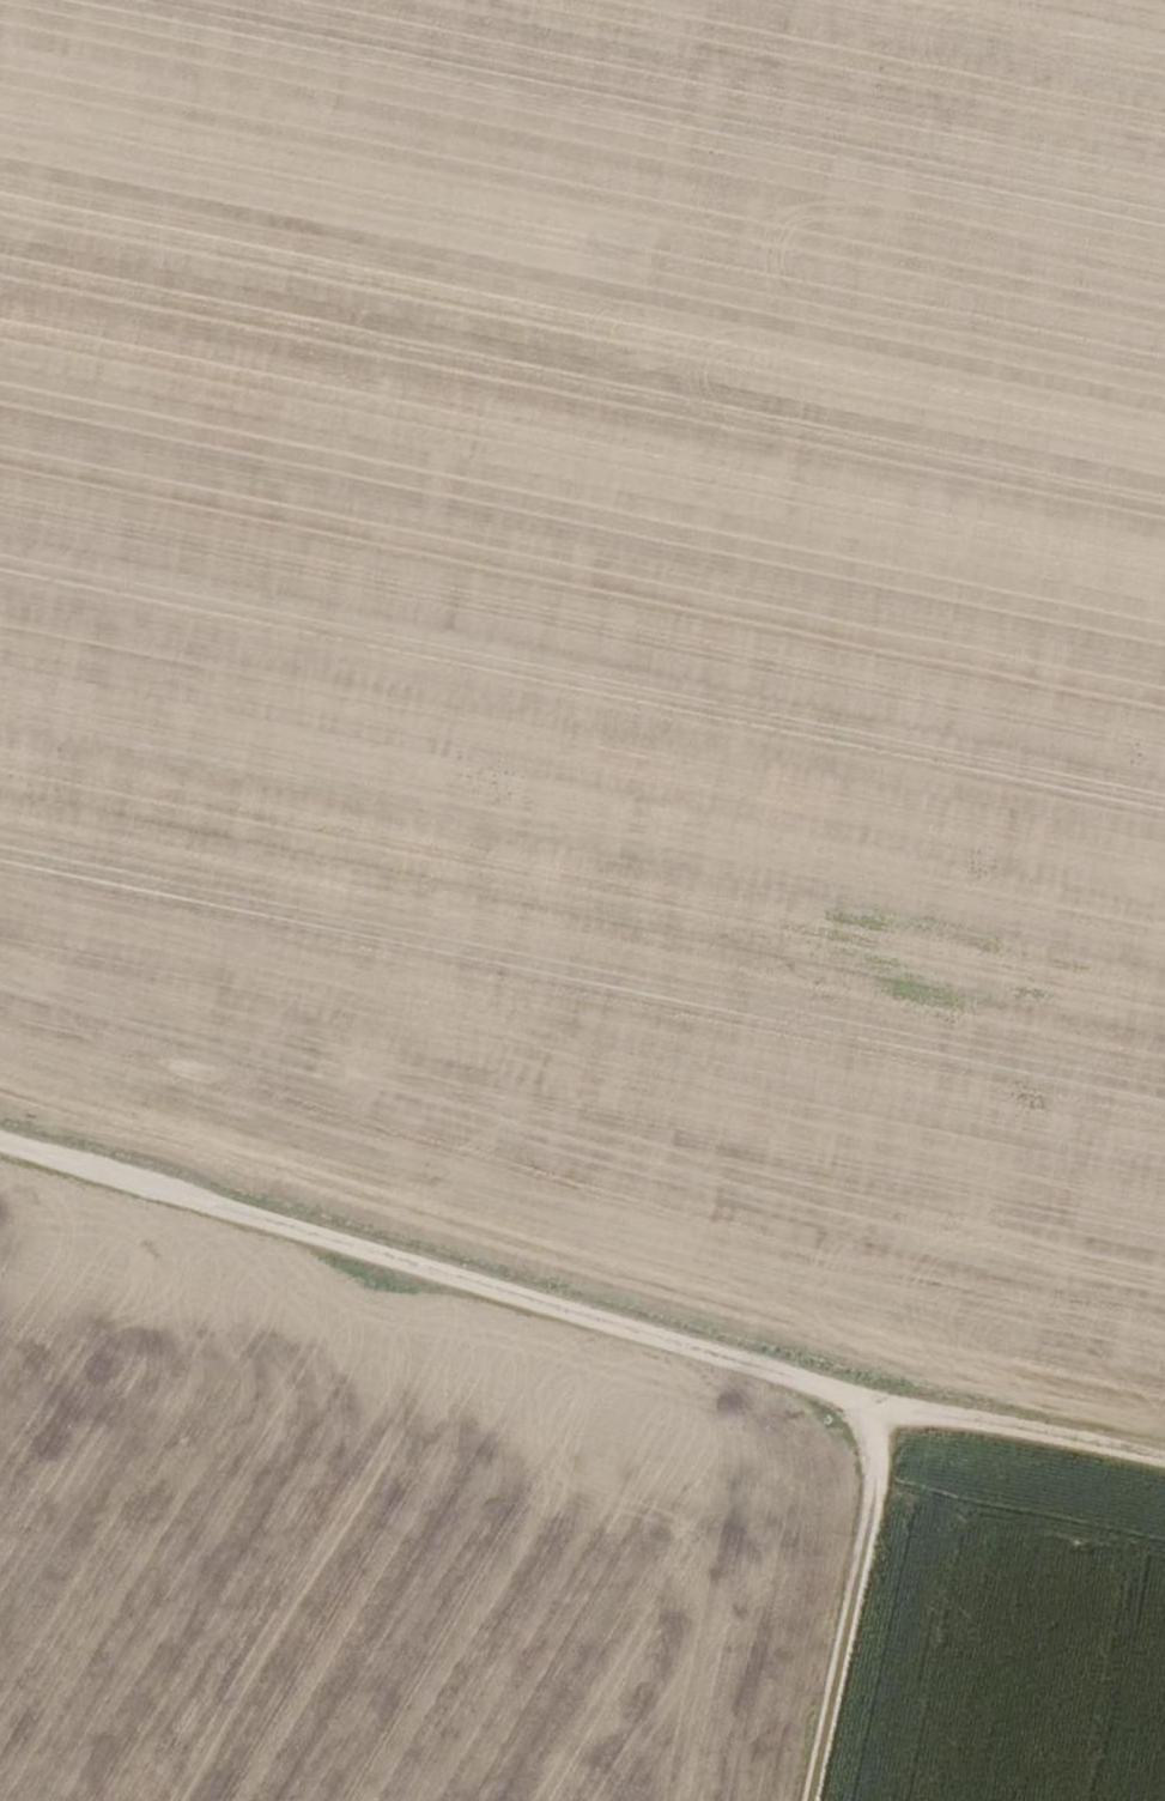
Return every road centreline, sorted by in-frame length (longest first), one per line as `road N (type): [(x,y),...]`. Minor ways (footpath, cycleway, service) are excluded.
road 1 (track): [(0,1151),(889,1418)]
road 2 (track): [(889,1418),(807,1800)]
road 3 (track): [(889,1418),(1164,1471)]

